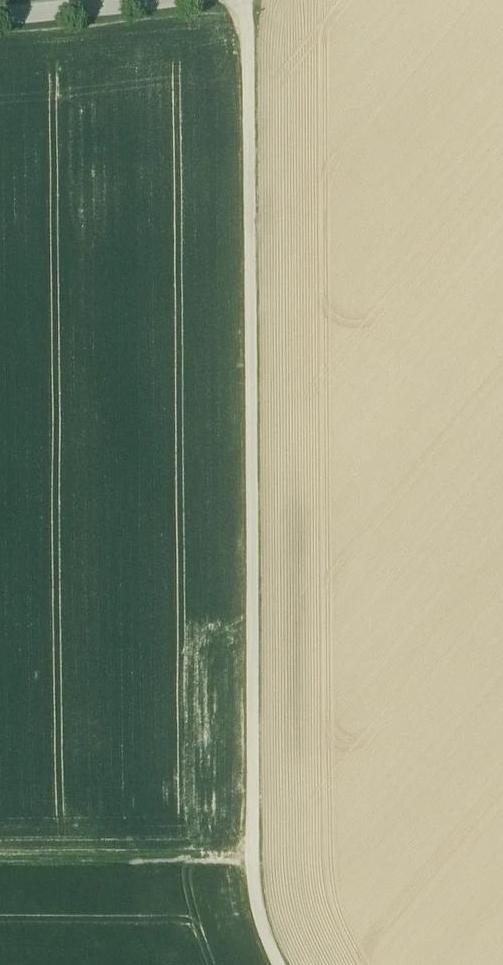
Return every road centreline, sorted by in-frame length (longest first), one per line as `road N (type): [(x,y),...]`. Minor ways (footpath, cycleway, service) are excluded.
road 1 (track): [(247,0),(255,906),(281,964)]
road 2 (track): [(255,855),(0,857)]
road 3 (unclassified): [(158,0),(0,18)]

